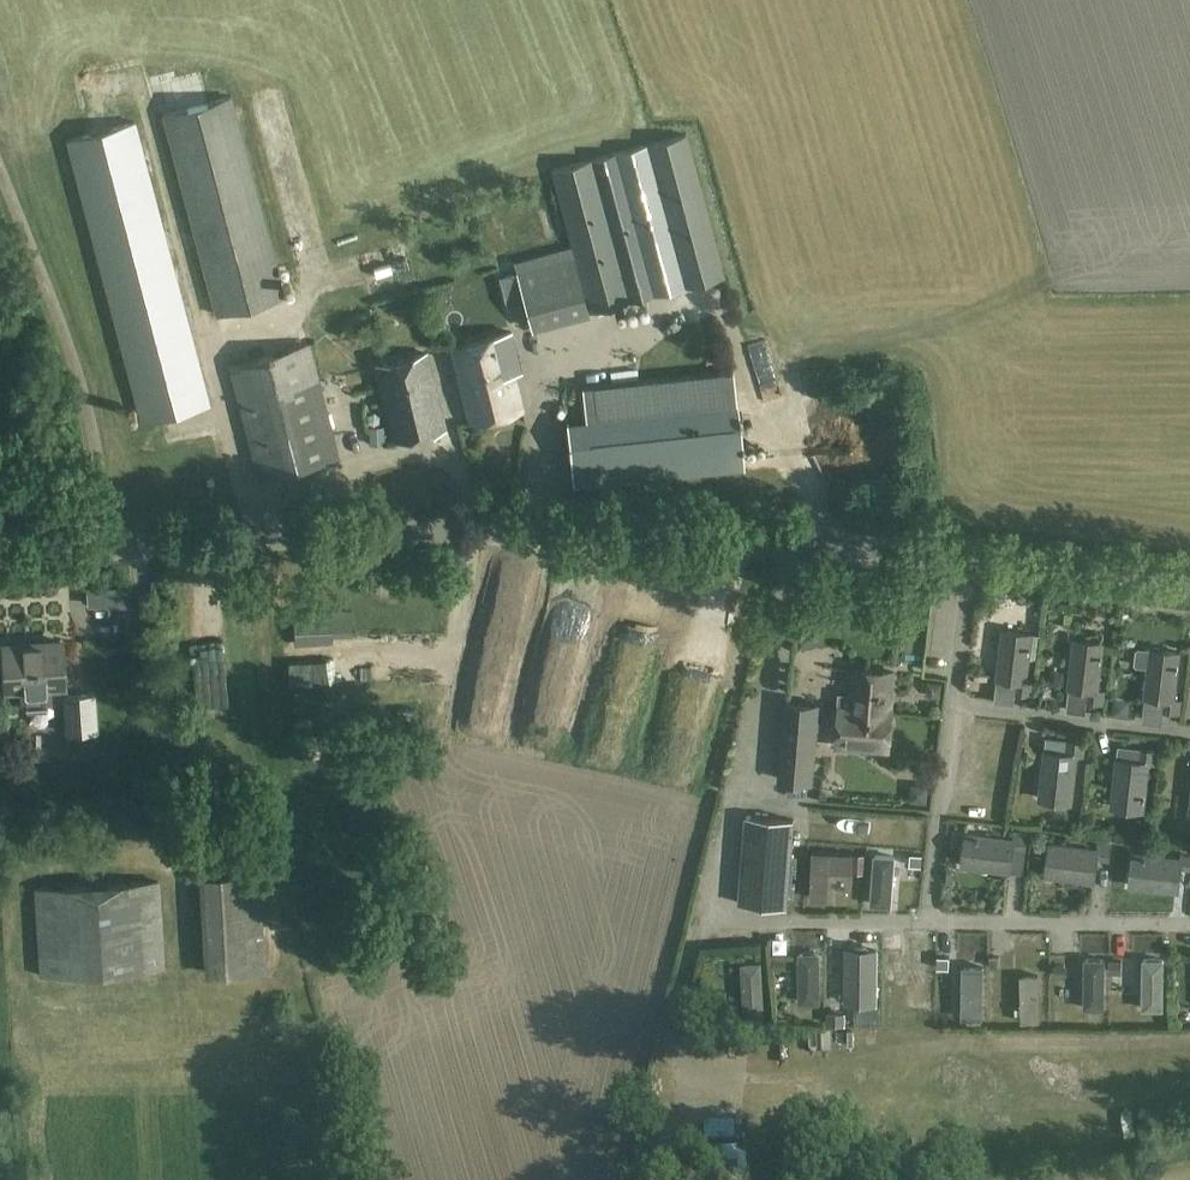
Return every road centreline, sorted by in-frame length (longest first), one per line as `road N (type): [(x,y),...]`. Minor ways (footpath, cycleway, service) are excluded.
road 1 (unclassified): [(0,557),(452,532),(965,558)]
road 2 (unclassified): [(930,926),(1189,931)]
road 3 (unclassified): [(1189,735),(955,704)]
road 4 (unclassified): [(703,927),(930,926)]
road 5 (unclassified): [(965,558),(1189,585)]
road 6 (unclassified): [(930,926),(955,704)]
road 7 (unclassified): [(955,704),(965,558)]

